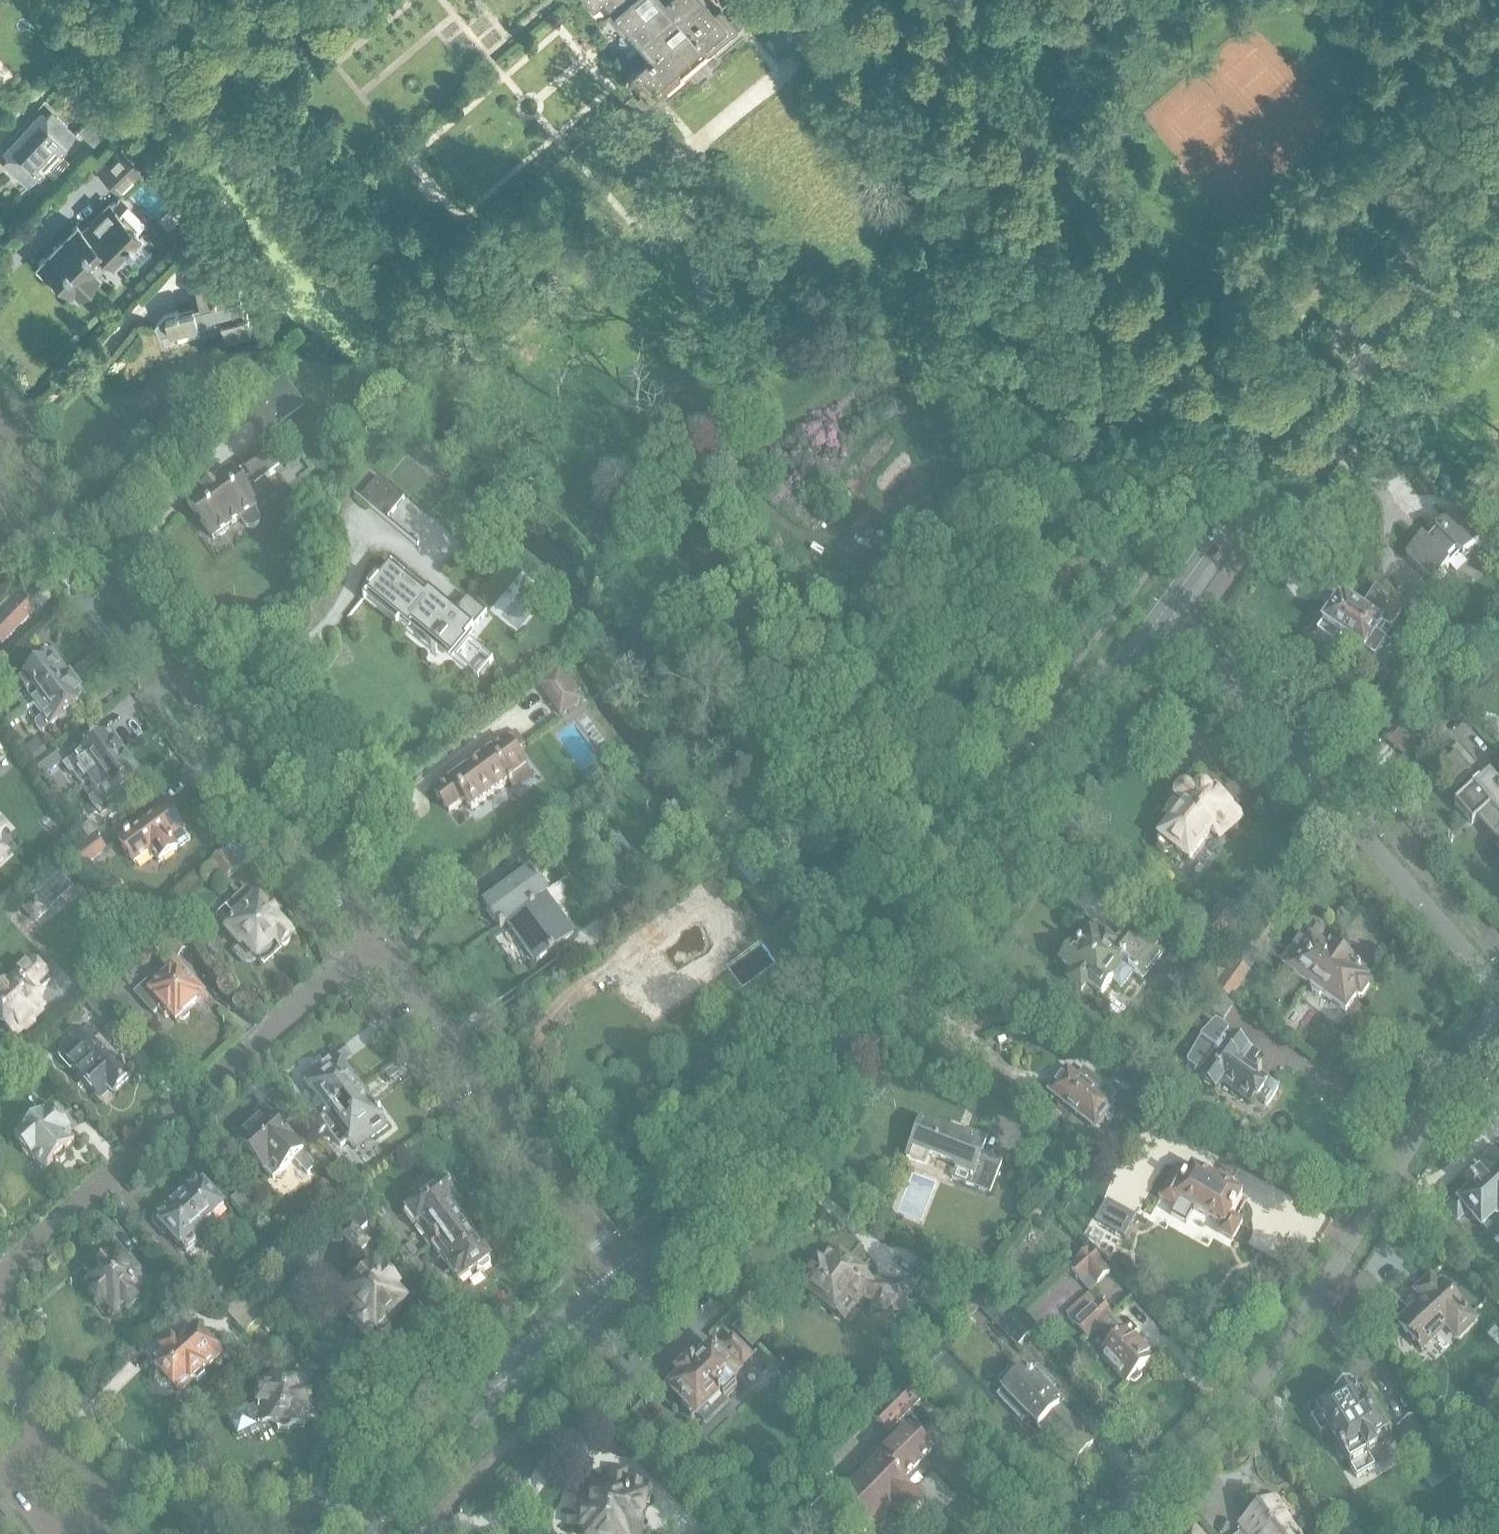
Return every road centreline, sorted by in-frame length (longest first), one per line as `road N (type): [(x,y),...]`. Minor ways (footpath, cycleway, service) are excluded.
road 1 (tertiary): [(1164,614),(752,1146)]
road 2 (residential): [(1104,1533),(1256,1389),(1289,1347),(1498,998)]
road 3 (residential): [(0,420),(375,936)]
road 4 (tertiary): [(1498,217),(1295,439),(1164,614)]
road 5 (residential): [(0,1278),(375,936)]
road 6 (residential): [(1498,990),(1164,614)]
road 7 (residential): [(375,936),(625,1276)]
road 8 (tertiary): [(625,1276),(558,1326),(337,1524)]
road 9 (tertiary): [(366,1533),(638,1292)]
road 10 (residential): [(337,1524),(132,1501),(114,1491)]
road 11 (tertiary): [(638,1292),(710,1216),(752,1146)]
road 12 (tertiary): [(752,1146),(625,1276)]

